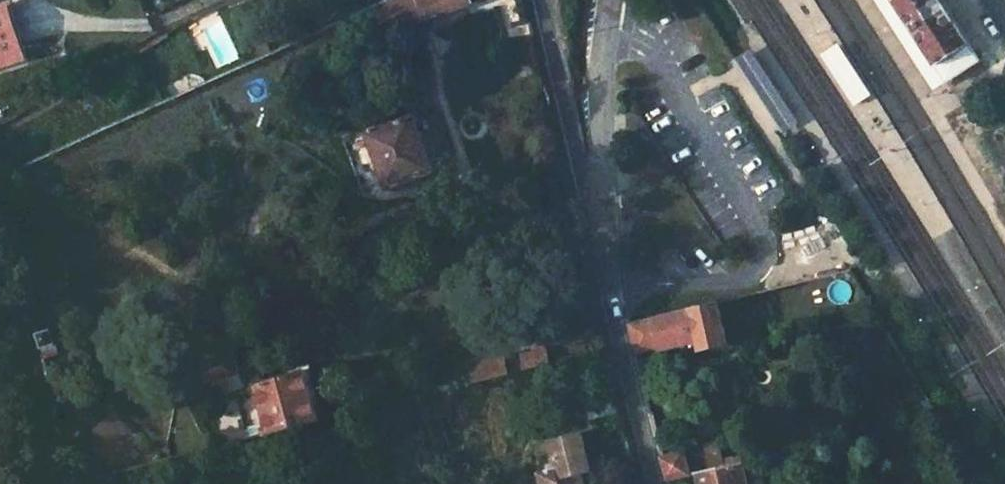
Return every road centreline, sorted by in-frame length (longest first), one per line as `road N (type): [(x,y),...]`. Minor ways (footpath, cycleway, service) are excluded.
road 1 (unclassified): [(654,483),(605,229)]
road 2 (residential): [(605,229),(578,161),(545,0)]
road 3 (unclassified): [(605,229),(595,100),(608,0)]

